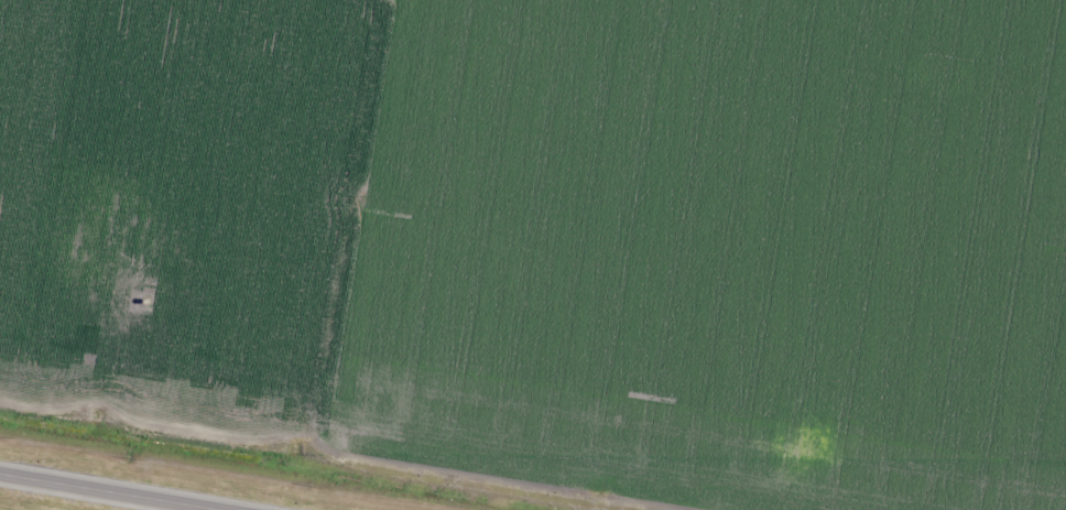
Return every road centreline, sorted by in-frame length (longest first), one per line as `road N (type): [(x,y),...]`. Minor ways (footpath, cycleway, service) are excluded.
road 1 (trunk): [(227,509),(0,473)]

